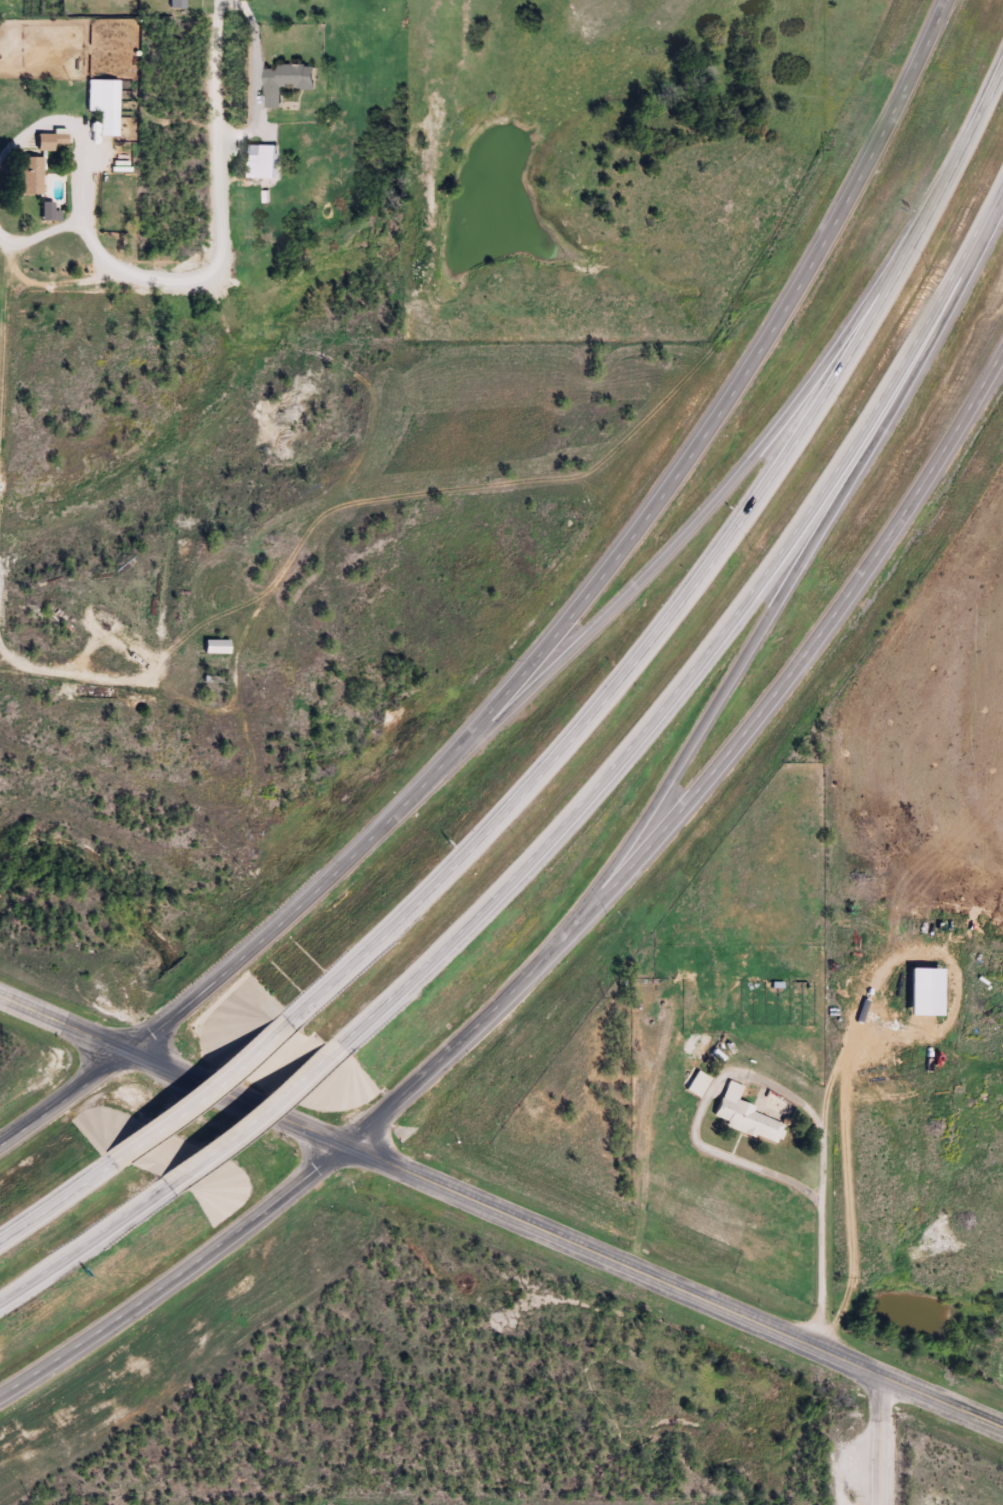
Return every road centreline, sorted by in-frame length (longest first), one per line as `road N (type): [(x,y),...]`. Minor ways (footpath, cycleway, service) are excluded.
road 1 (tertiary): [(947,0),(828,235),(728,408),(580,604),(449,758),(345,863),(129,1053),(0,1146)]
road 2 (tertiary): [(0,1405),(345,1150),(569,933),(687,802),(817,637),(931,471),(1002,345)]
road 3 (motorway): [(1002,57),(848,361),(647,648),(463,859),(267,1034)]
road 4 (motorway): [(320,1056),(431,961),(698,667),(903,364),(1002,176)]
road 5 (primary): [(1002,1429),(129,1053)]
road 6 (motorway): [(569,933),(915,372),(977,253),(995,193)]
road 7 (motorway): [(908,252),(721,497),(497,723),(449,758)]
road 8 (residential): [(219,2),(240,6),(251,42),(252,126),(228,135),(214,122),(219,2)]
road 9 (motorway): [(0,1296),(176,1174)]
road 10 (motorway): [(176,1174),(320,1056)]
road 11 (motorway): [(267,1034),(124,1150)]
road 12 (motorway): [(124,1150),(0,1240)]
road 13 (secondary): [(129,1053),(0,997)]
road 14 (tertiary): [(882,1504),(885,1378)]

